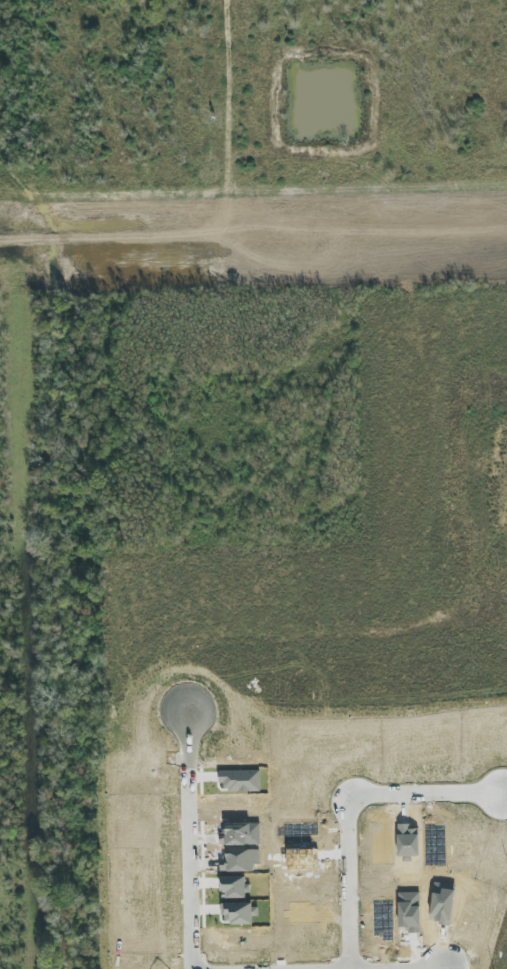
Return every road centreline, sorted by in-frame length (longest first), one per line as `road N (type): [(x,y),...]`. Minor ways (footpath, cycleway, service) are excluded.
road 1 (tertiary): [(0,277),(506,263)]
road 2 (tertiary): [(506,231),(0,243)]
road 3 (residential): [(347,968),(350,801),(372,793),(501,793)]
road 4 (residential): [(190,968),(183,712)]

